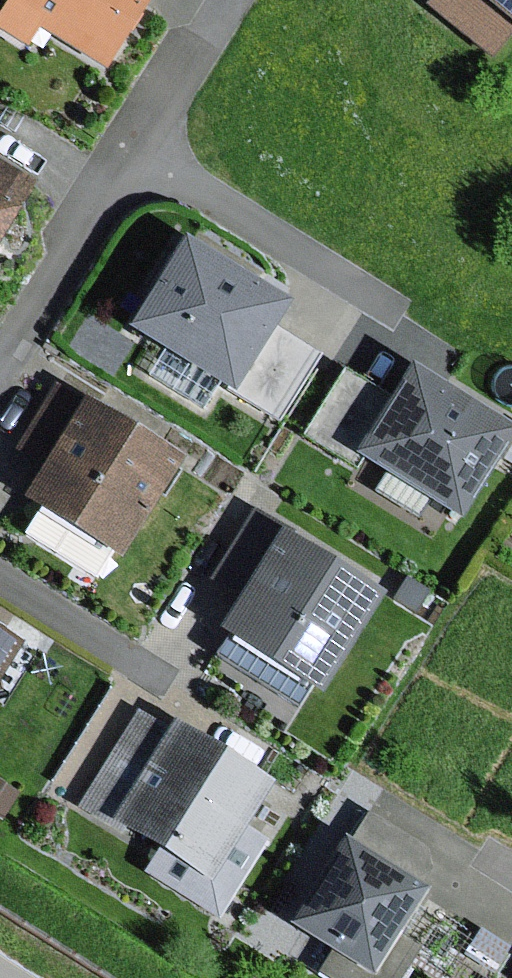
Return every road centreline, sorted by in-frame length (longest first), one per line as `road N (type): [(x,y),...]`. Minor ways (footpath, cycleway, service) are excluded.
road 1 (residential): [(0,356),(176,70)]

